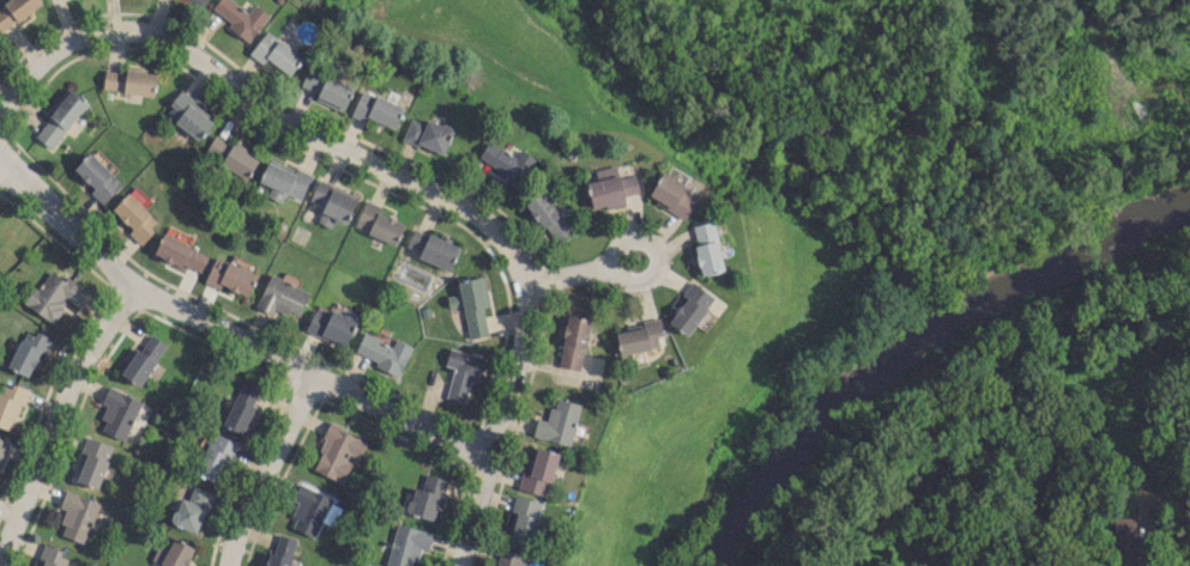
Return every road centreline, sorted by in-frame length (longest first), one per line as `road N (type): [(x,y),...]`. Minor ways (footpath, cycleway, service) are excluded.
road 1 (residential): [(0,105),(54,45),(97,28),(149,32),(188,53),(285,128),(425,188),(493,227),(531,285)]
road 2 (residential): [(0,166),(128,286),(485,455)]
road 3 (residential): [(0,555),(74,370),(128,286)]
road 4 (residential): [(531,285),(521,347),(456,565)]
road 5 (residential): [(313,377),(232,537),(227,565)]
road 6 (residential): [(615,264),(641,279),(656,252),(629,238),(615,264)]

